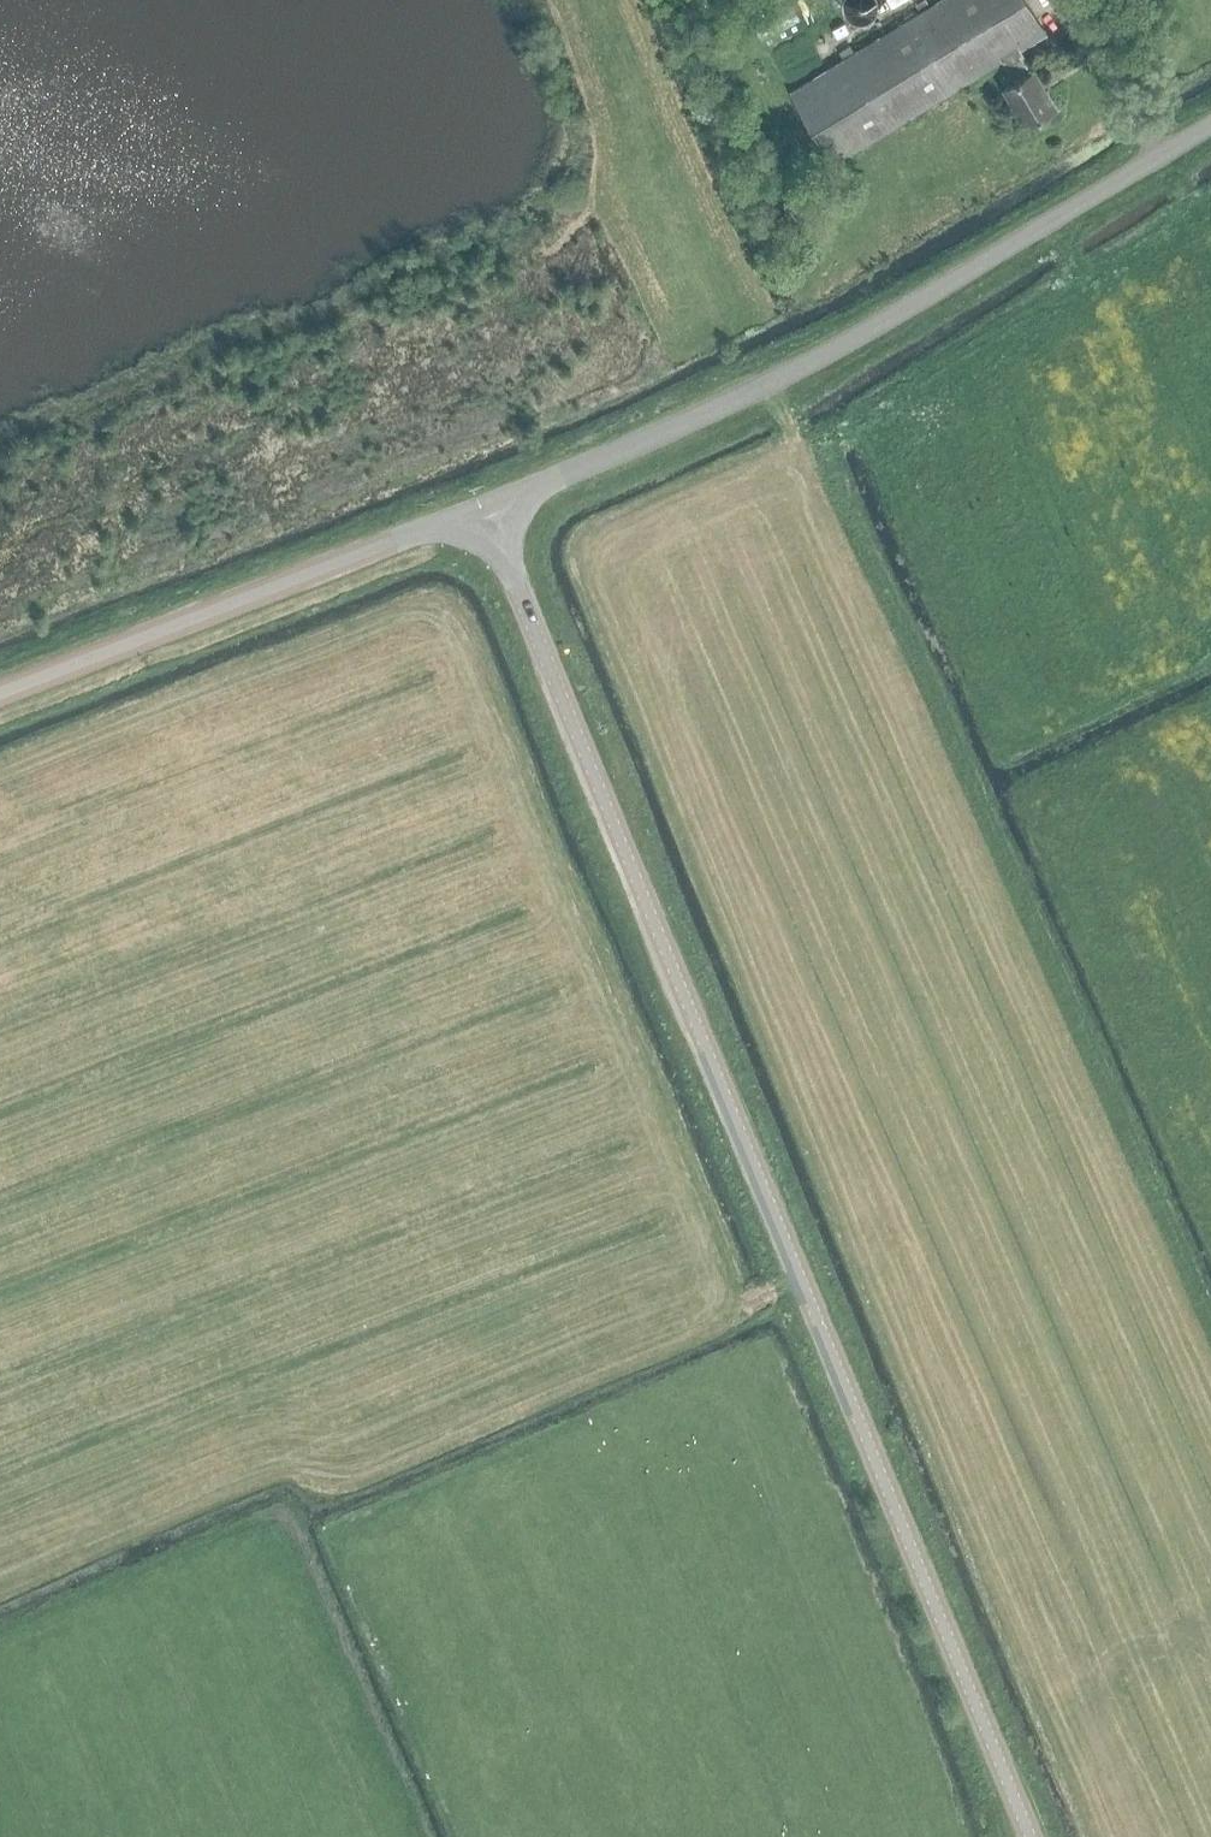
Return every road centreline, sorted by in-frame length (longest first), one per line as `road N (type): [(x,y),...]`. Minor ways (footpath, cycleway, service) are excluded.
road 1 (tertiary): [(1029,1836),(484,509)]
road 2 (unclassified): [(484,509),(795,371),(1210,124)]
road 3 (tertiary): [(484,509),(0,697)]

